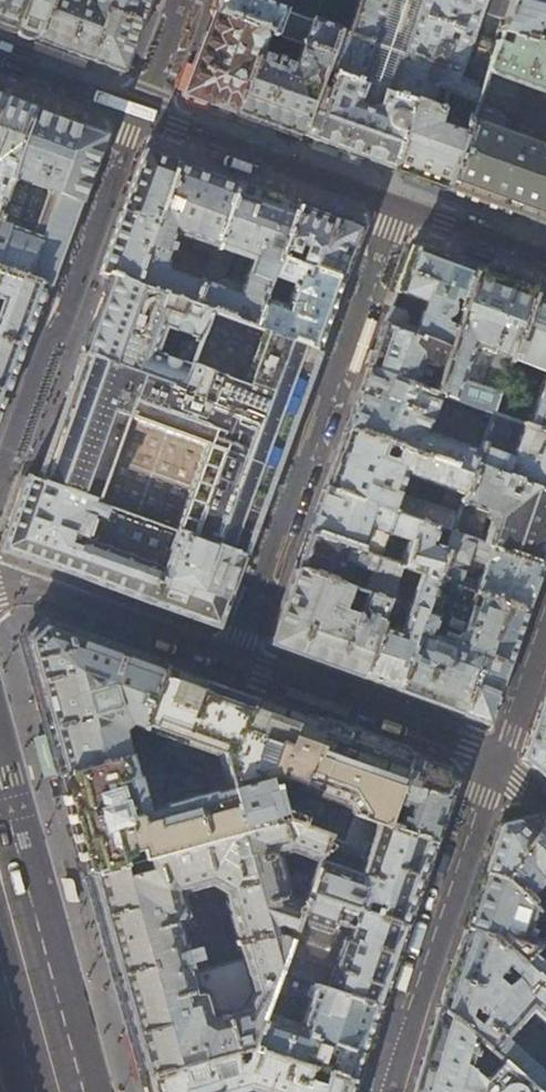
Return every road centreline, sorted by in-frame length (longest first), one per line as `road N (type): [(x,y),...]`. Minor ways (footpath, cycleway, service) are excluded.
road 1 (residential): [(397,209),(233,658)]
road 2 (residential): [(0,464),(133,112)]
road 3 (residential): [(384,1091),(496,758)]
road 4 (residential): [(233,658),(496,758)]
road 5 (residential): [(397,209),(133,112)]
road 6 (residential): [(0,586),(25,584),(233,658)]
road 7 (tertiary): [(0,876),(59,1091)]
road 8 (residential): [(545,263),(397,209)]
road 9 (residential): [(496,758),(545,615)]
road 10 (residential): [(133,112),(0,63)]
road 11 (residential): [(177,0),(133,112)]

